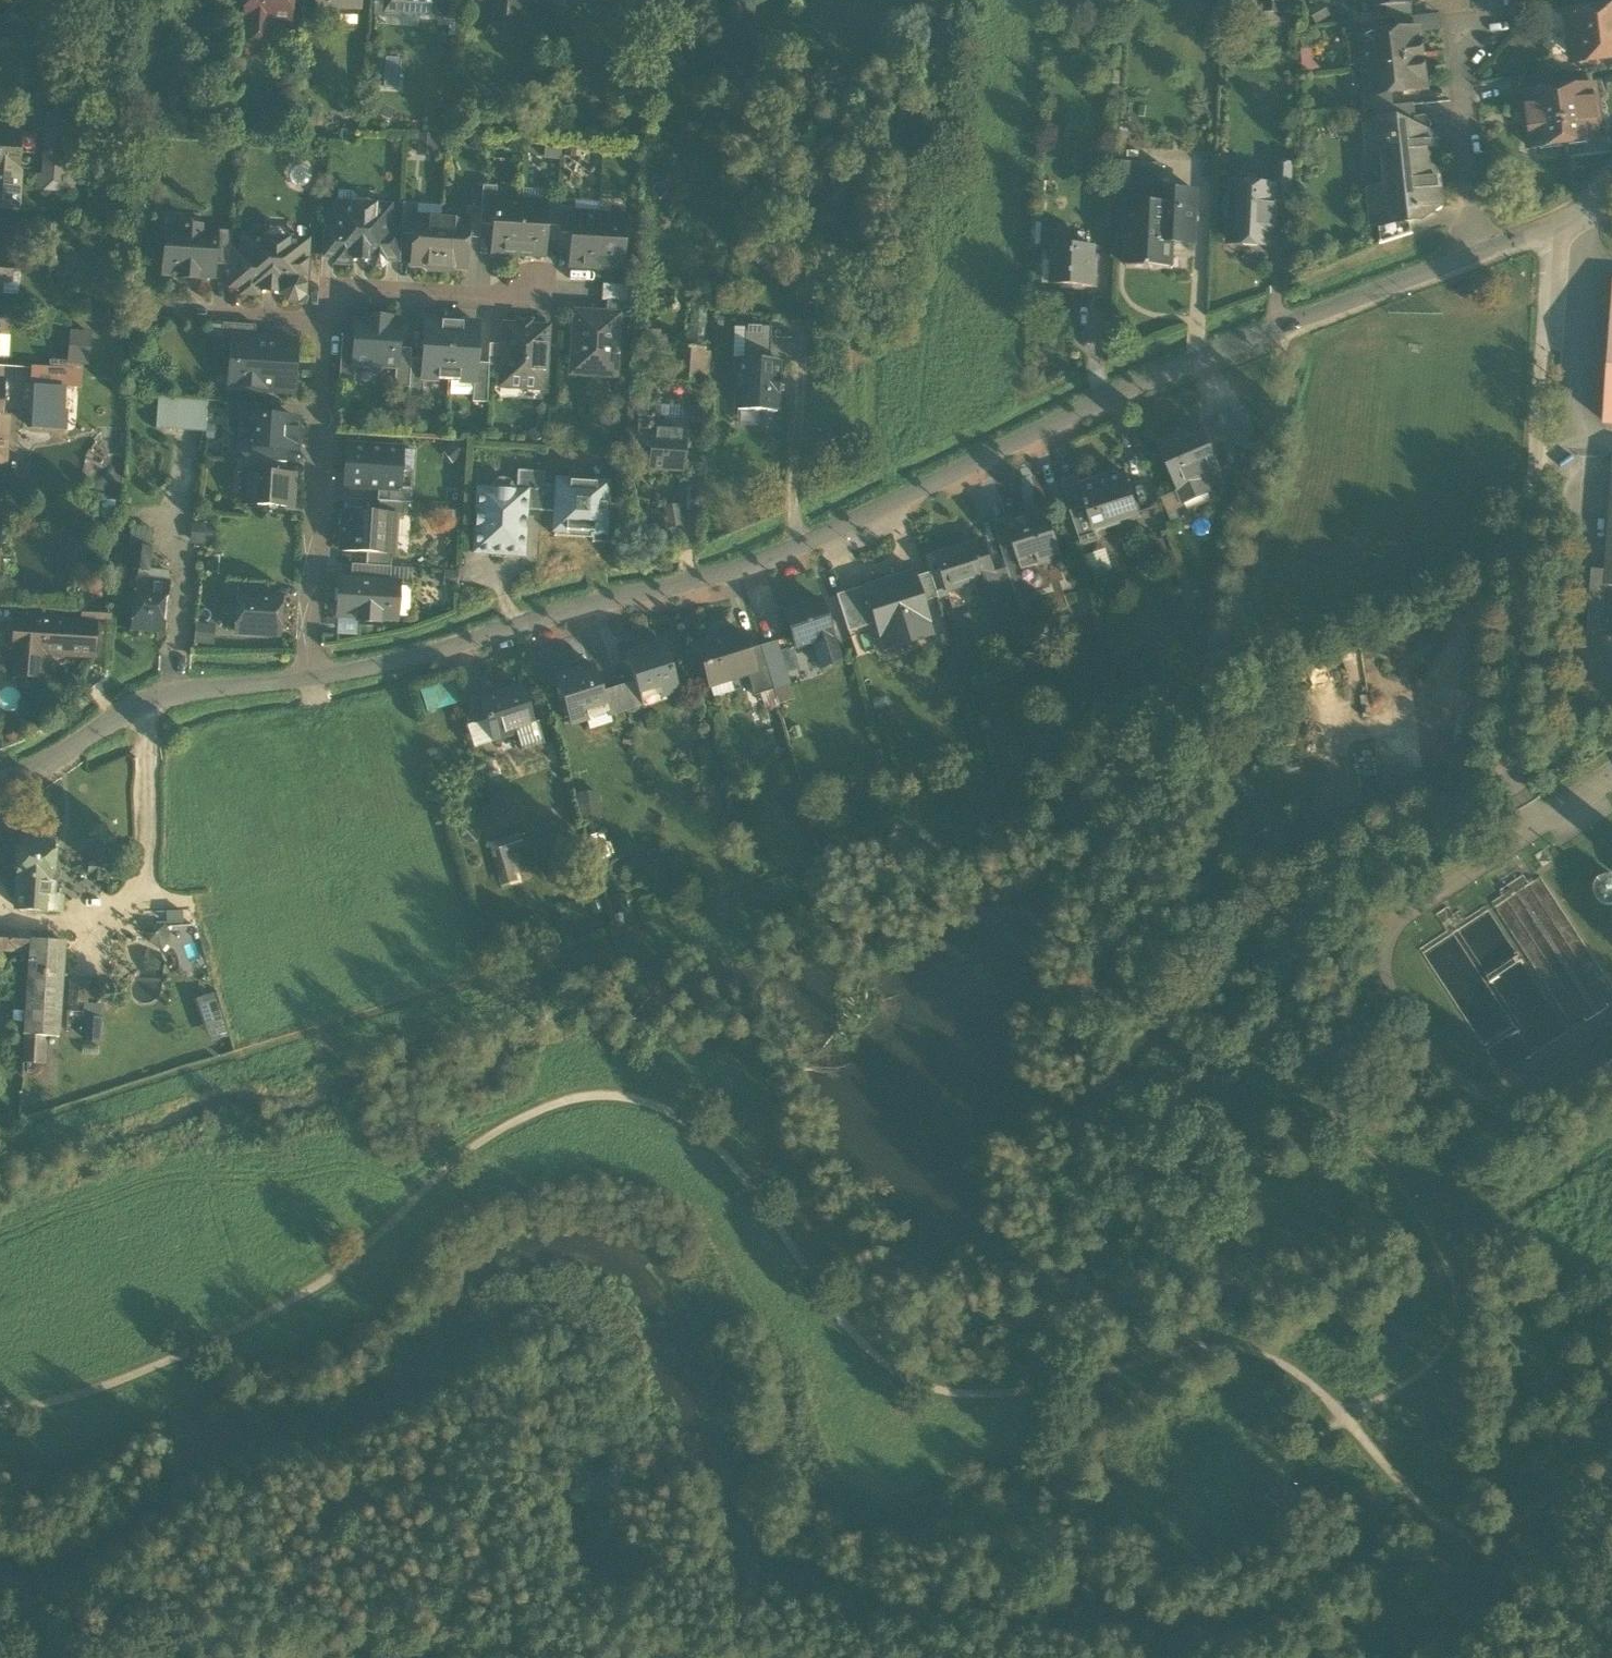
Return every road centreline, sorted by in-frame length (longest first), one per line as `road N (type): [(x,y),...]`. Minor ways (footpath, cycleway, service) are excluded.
road 1 (residential): [(310,679),(728,574),(1177,367),(1477,253)]
road 2 (residential): [(544,297),(332,291),(310,679)]
road 3 (residential): [(1516,758),(1548,229)]
road 4 (residential): [(0,792),(138,705),(176,691),(310,679)]
road 5 (residential): [(1474,36),(1461,76),(1477,253)]

